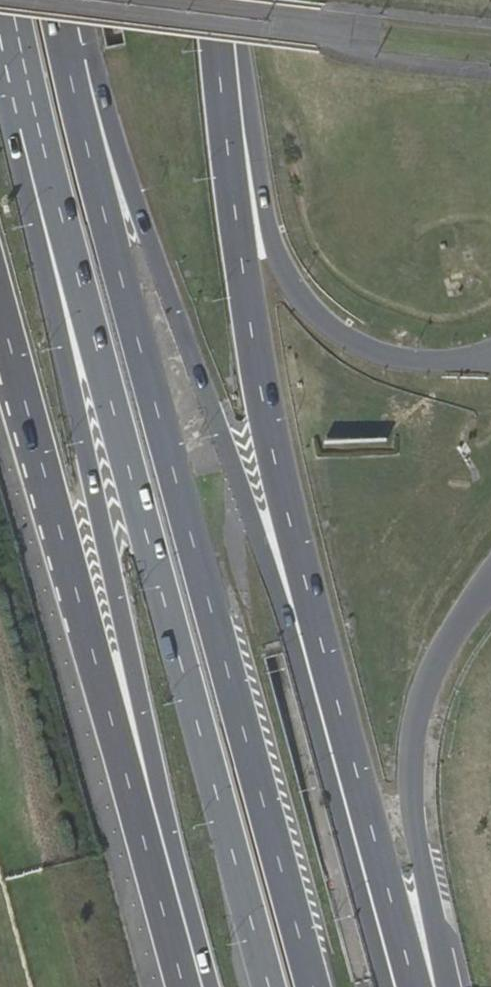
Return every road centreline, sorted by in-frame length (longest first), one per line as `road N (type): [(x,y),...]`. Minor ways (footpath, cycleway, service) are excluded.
road 1 (trunk): [(386,986),(271,582),(69,0)]
road 2 (trunk): [(312,986),(93,168),(56,0)]
road 3 (motorway): [(414,986),(292,536),(240,265),(217,0)]
road 4 (trunk): [(18,39),(267,986)]
road 5 (trunk): [(18,39),(12,131),(211,986)]
road 6 (motorway): [(0,317),(184,986)]
road 7 (motorway): [(490,357),(429,360),(381,352),(339,334),(285,280),(270,242),(248,67),(224,0)]
road 8 (trunk): [(449,986),(415,835),(412,746),(421,699),(445,646),(490,580)]

